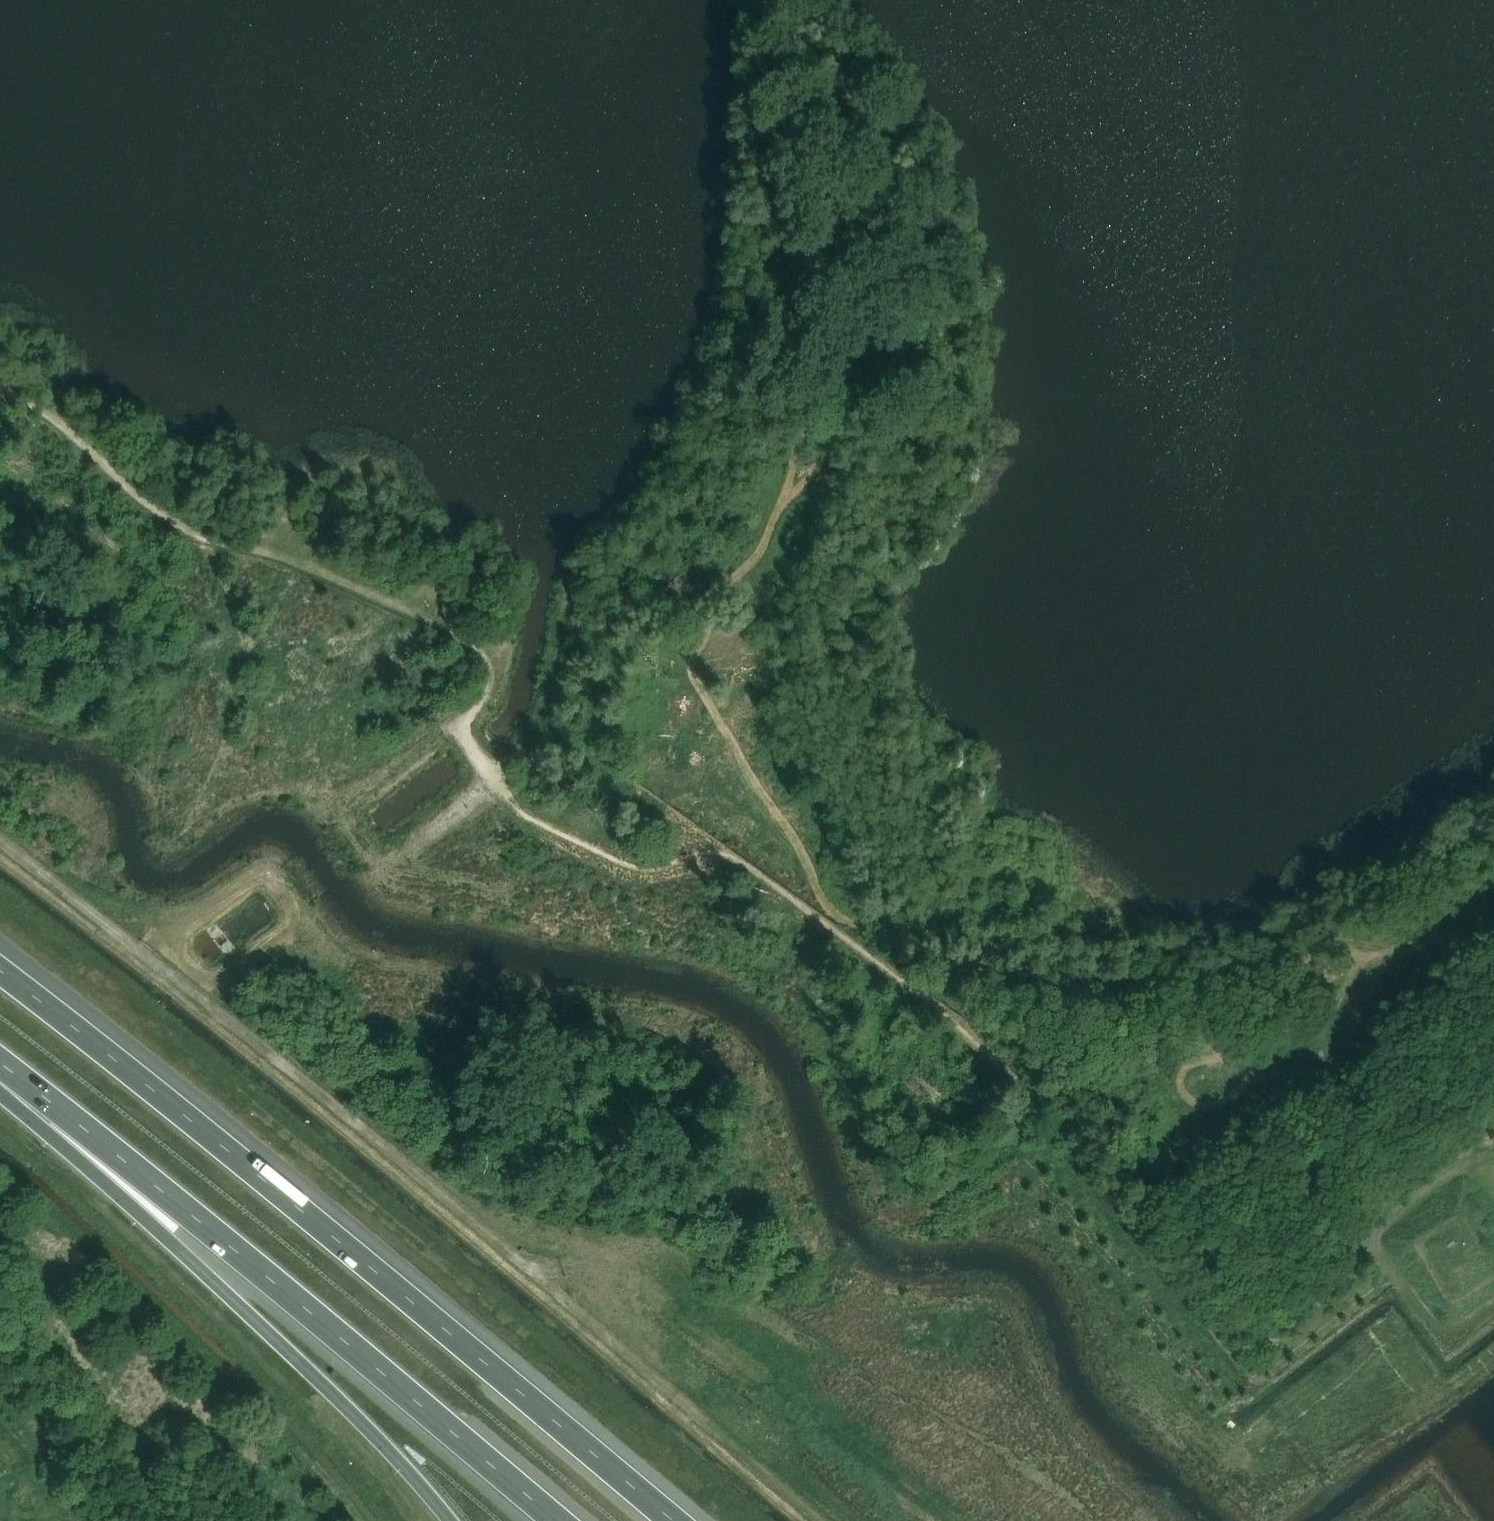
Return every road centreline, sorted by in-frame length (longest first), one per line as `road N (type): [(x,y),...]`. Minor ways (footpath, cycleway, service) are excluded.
road 1 (motorway): [(685,1520),(0,969)]
road 2 (motorway): [(0,1060),(558,1520)]
road 3 (motorway): [(0,1078),(44,1131),(329,1396),(447,1520)]

